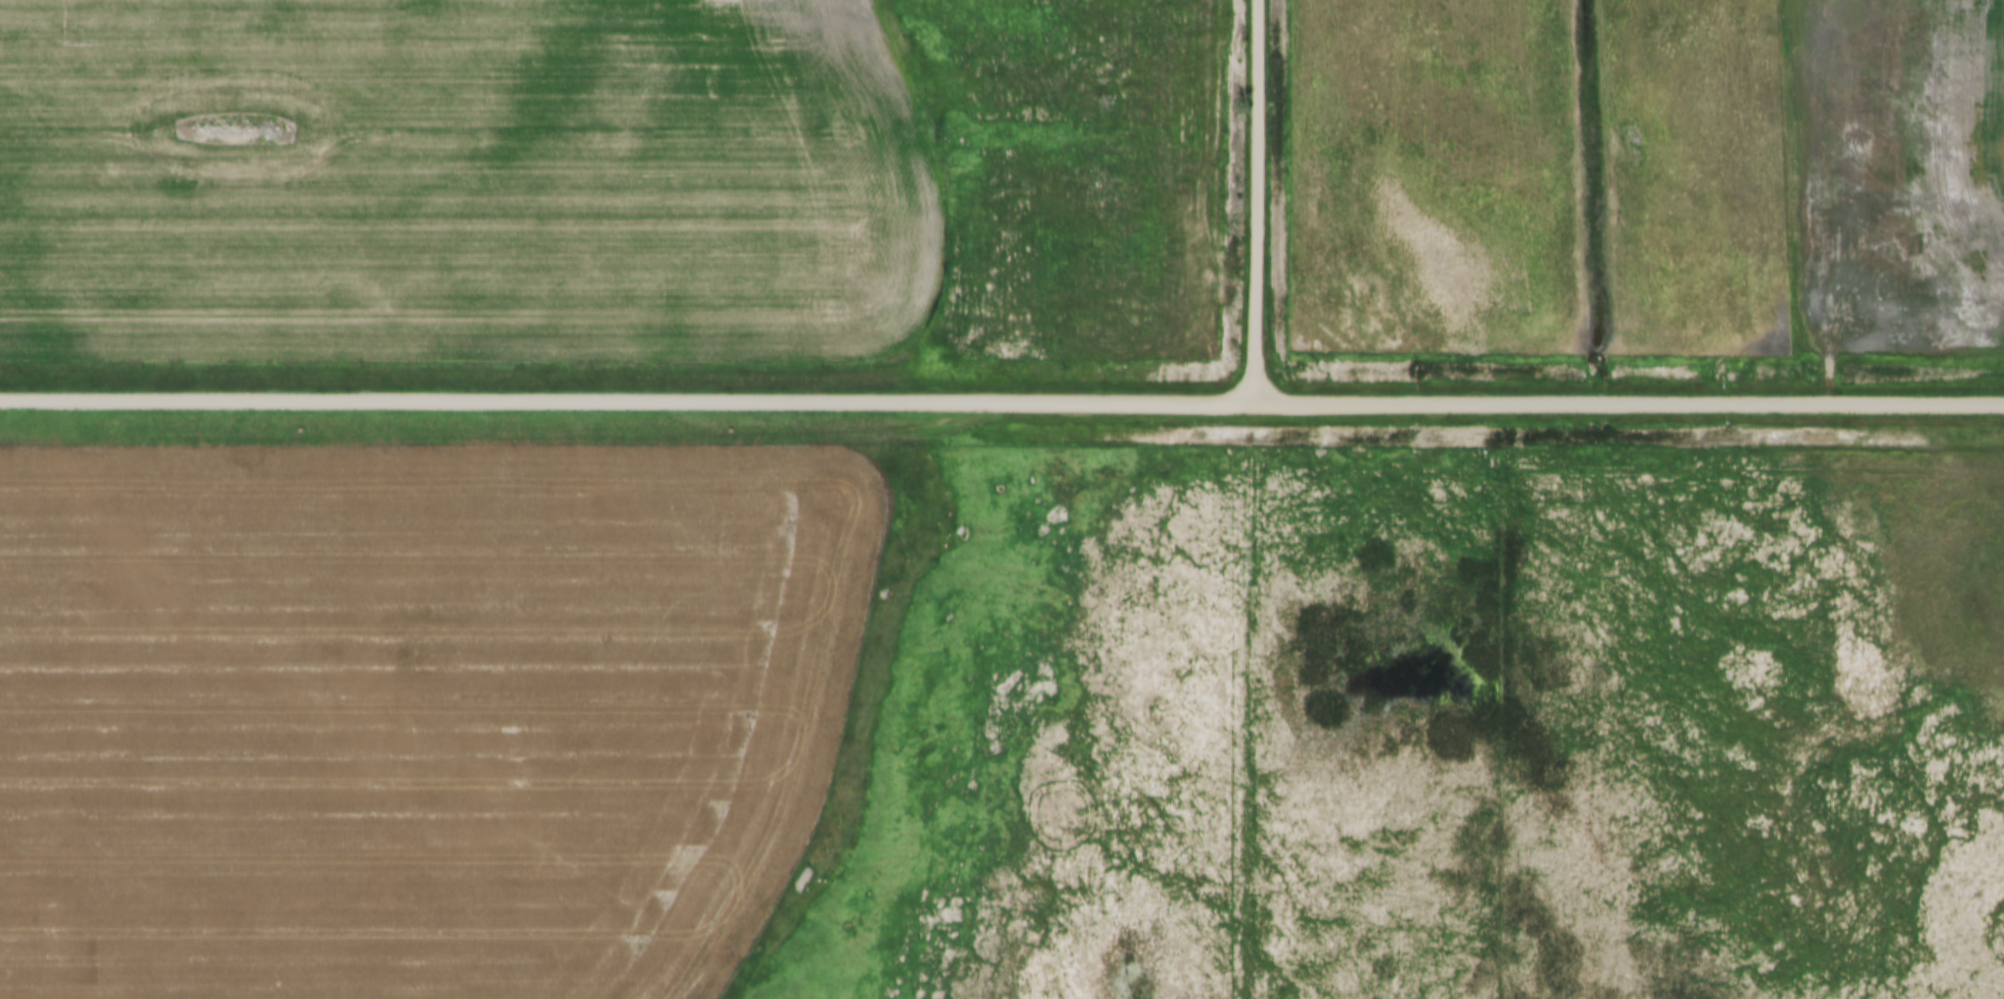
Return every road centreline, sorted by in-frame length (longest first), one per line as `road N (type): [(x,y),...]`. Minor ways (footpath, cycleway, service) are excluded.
road 1 (residential): [(2003,406),(0,402)]

